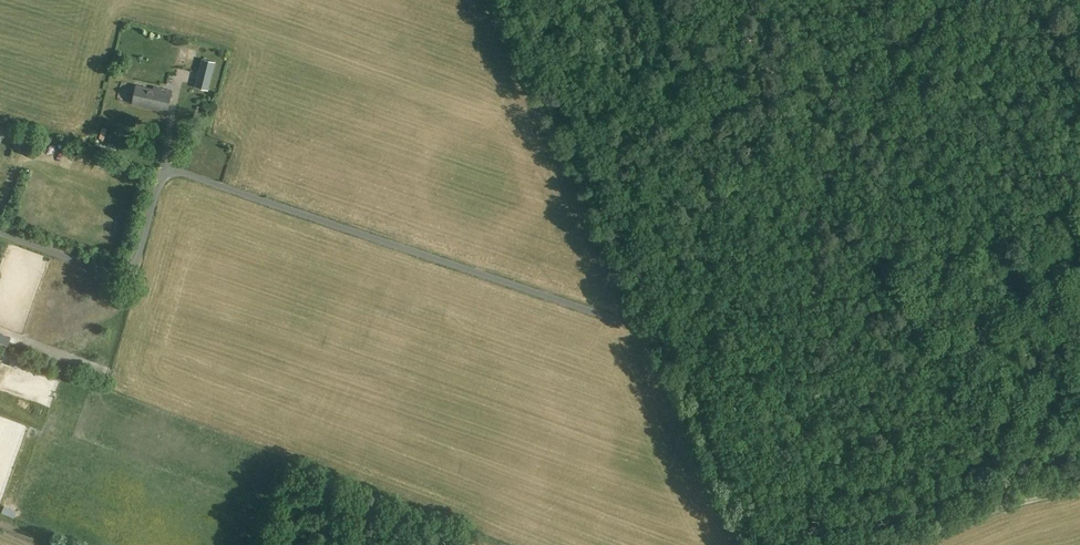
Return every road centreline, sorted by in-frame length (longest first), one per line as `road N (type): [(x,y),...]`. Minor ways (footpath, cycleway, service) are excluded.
road 1 (unclassified): [(664,326),(650,331),(177,172),(162,175),(124,274),(0,233)]
road 2 (unclassified): [(664,326),(515,0)]
road 3 (unclassified): [(761,544),(664,326)]
road 4 (track): [(925,544),(989,515),(1079,488)]

